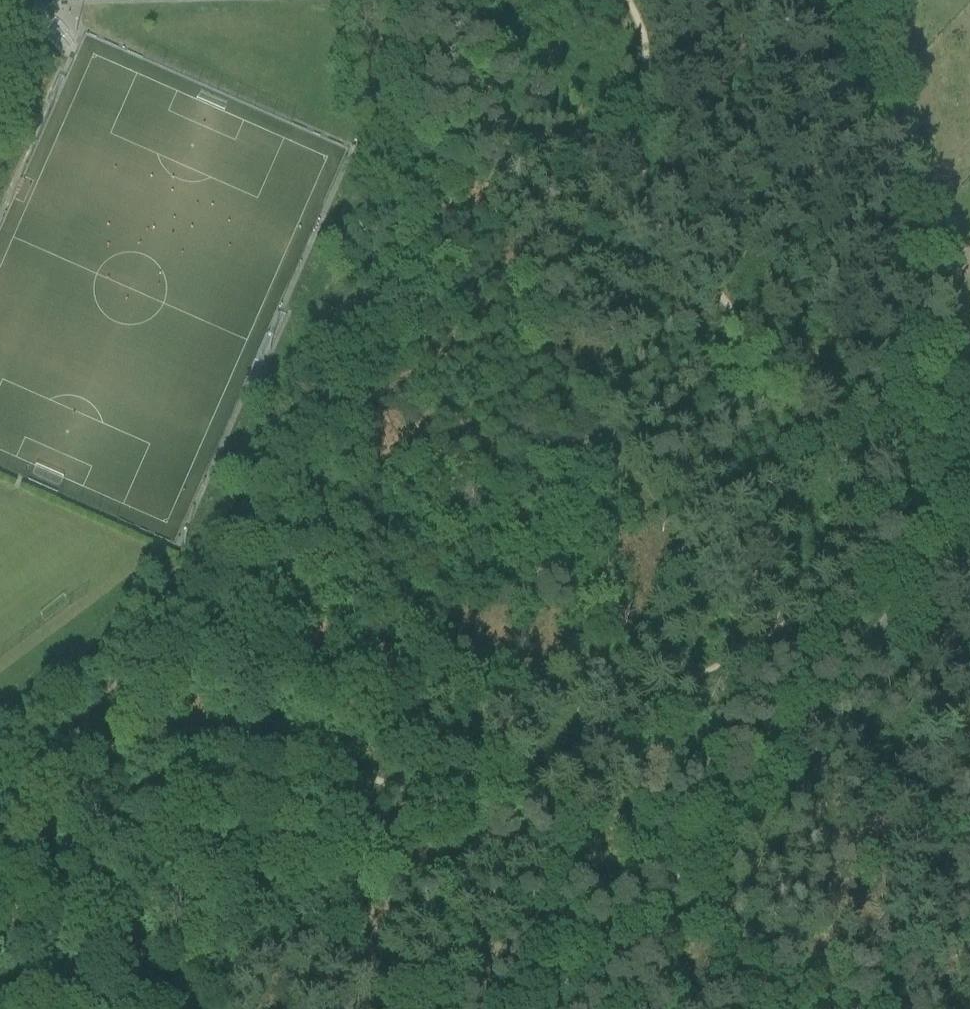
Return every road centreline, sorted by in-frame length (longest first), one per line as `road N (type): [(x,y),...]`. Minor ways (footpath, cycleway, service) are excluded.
road 1 (track): [(405,0),(420,147),(398,255),(314,450),(174,721)]
road 2 (unclassified): [(548,1008),(852,668),(969,520)]
road 3 (track): [(174,721),(33,861),(0,880)]

